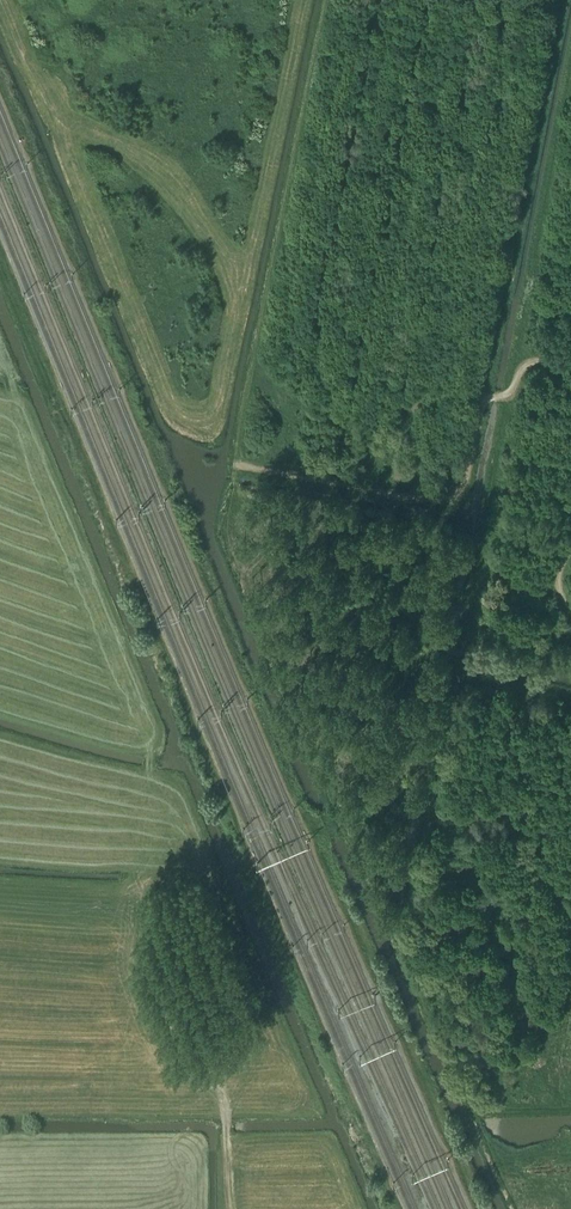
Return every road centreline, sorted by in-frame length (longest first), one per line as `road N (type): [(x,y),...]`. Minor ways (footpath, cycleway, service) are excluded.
road 1 (track): [(324,0),(231,473),(454,510),(463,500),(485,399),(508,396),(527,363),(570,361)]
road 2 (track): [(303,0),(232,377),(221,414),(198,430),(175,416),(3,0)]
road 3 (track): [(563,0),(485,399)]
road 4 (track): [(56,128),(147,158),(188,193),(244,311)]

